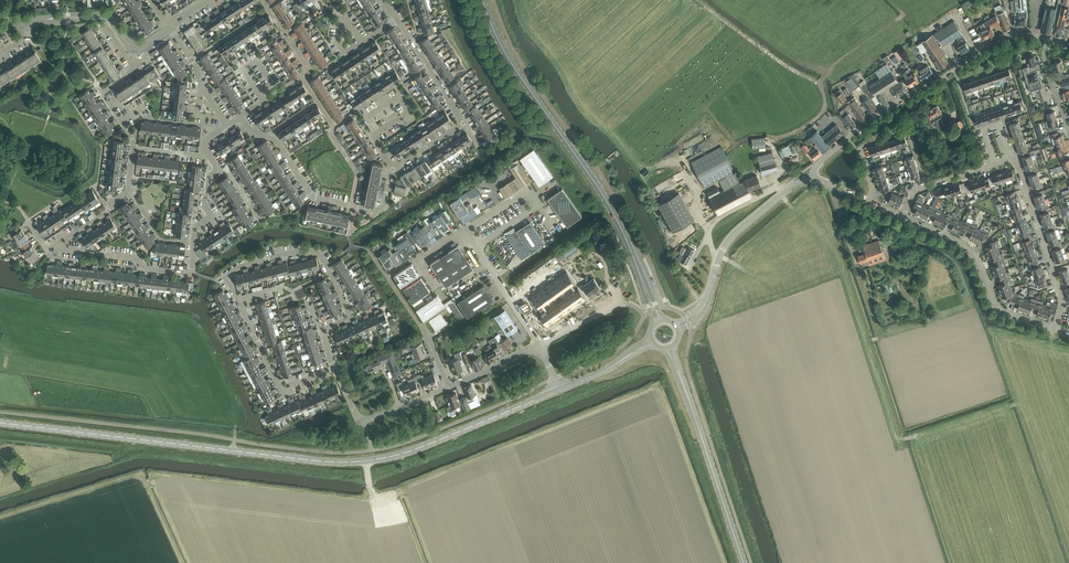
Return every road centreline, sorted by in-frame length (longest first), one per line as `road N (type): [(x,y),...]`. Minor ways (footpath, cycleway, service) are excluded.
road 1 (secondary): [(0,423),(356,462),(416,449),(560,389)]
road 2 (secondary): [(646,290),(614,213),(516,70),(483,0)]
road 3 (residential): [(52,248),(191,273),(196,226),(213,216),(205,205),(210,176),(219,169),(204,155)]
road 4 (residential): [(850,137),(1003,38),(1048,39)]
road 5 (residential): [(1056,330),(1008,315),(966,245),(903,218)]
road 6 (unclassified): [(352,318),(320,253),(306,250),(241,266),(226,278),(240,300)]
road 7 (secondary): [(681,378),(744,562)]
road 8 (residential): [(1056,330),(1063,306),(1012,159)]
road 9 (unclassified): [(701,312),(734,235),(813,180)]
road 10 (unclassified): [(466,231),(528,192),(538,207),(477,247)]
road 11 (unclassified): [(240,300),(280,386),(334,368)]
road 12 (unclassified): [(393,169),(372,137),(411,111),(401,96),(361,122)]
road 13 (residential): [(353,206),(314,197),(276,140),(241,117)]
road 14 (residential): [(52,248),(129,191),(134,148)]
road 15 (tertiary): [(136,46),(109,19),(22,21)]
road 16 (unclassified): [(464,123),(397,20)]

